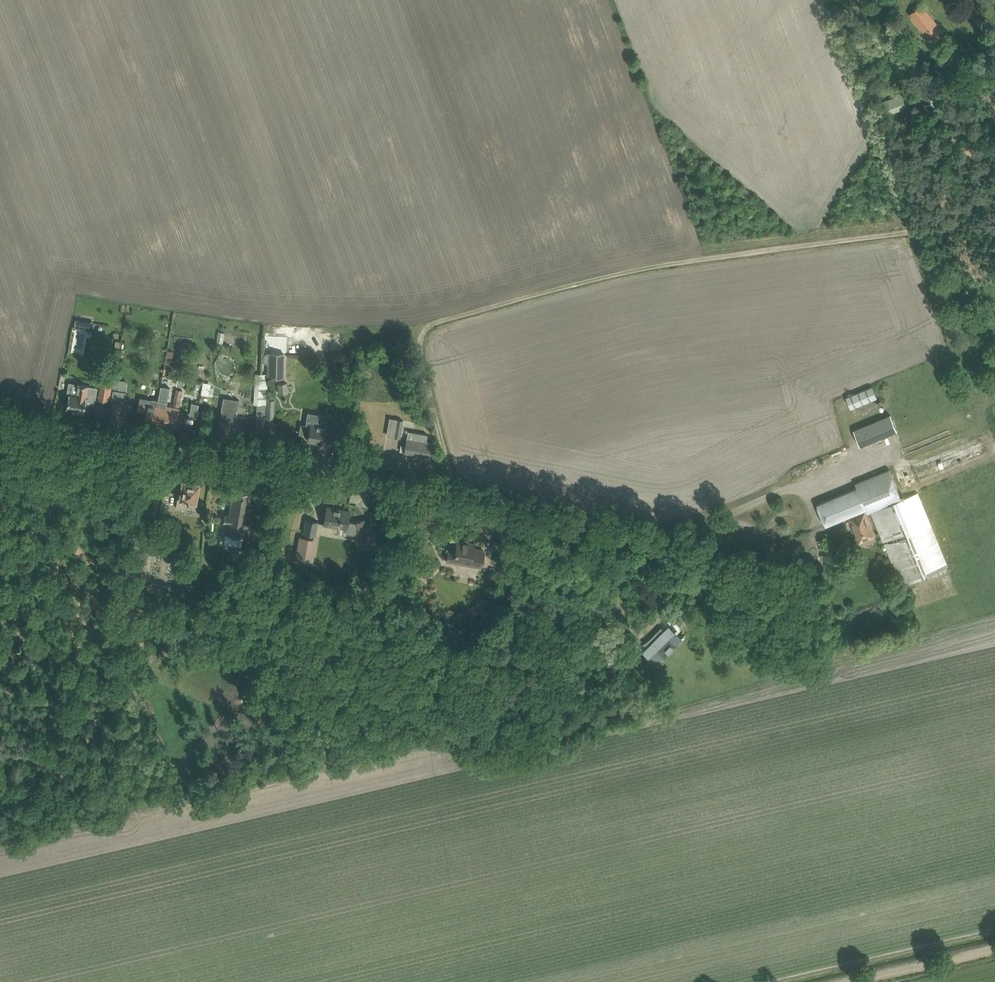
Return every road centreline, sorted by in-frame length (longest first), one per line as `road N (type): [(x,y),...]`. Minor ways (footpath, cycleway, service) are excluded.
road 1 (track): [(994,221),(614,275),(439,320),(420,342),(453,495)]
road 2 (unclassified): [(682,534),(0,418)]
road 3 (unclassified): [(682,534),(793,485),(807,494),(816,522),(806,531),(731,541)]
road 4 (track): [(994,950),(856,981)]

